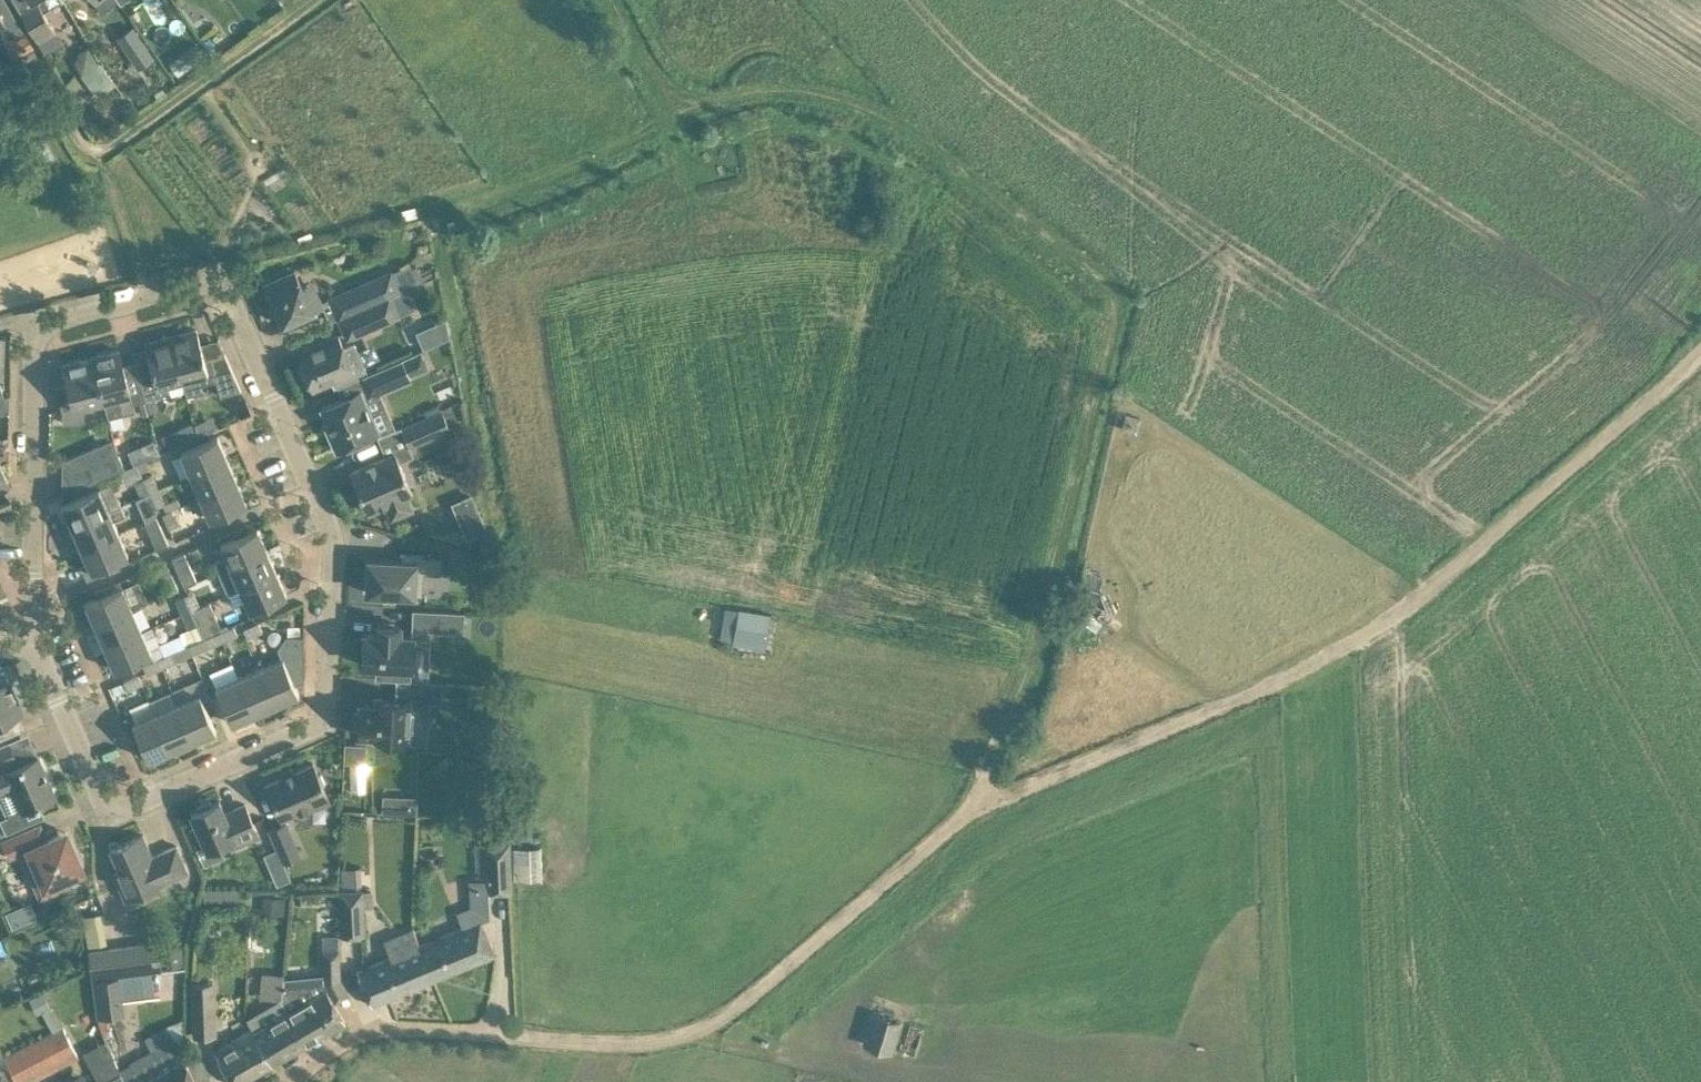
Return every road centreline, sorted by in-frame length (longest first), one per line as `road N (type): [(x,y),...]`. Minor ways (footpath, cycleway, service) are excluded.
road 1 (track): [(507,1034),(644,1042),(729,1014),(976,809),(1237,705),(1319,659),(1507,525),(1700,349)]
road 2 (track): [(667,132),(772,89),(867,110),(922,136),(1112,282),(1117,306),(1028,677),(982,771),(976,809)]
road 3 (residential): [(28,644),(100,792),(116,803),(134,804),(314,728),(325,715),(331,524),(230,297),(218,286)]
road 4 (track): [(313,0),(96,150),(51,104),(0,134)]
road 5 (residential): [(28,644),(36,347),(44,331)]
road 6 (residential): [(301,1081),(363,1032),(406,1025),(507,1034)]
road 7 (residential): [(44,331),(61,319),(218,286)]
road 8 (track): [(603,0),(678,156)]

